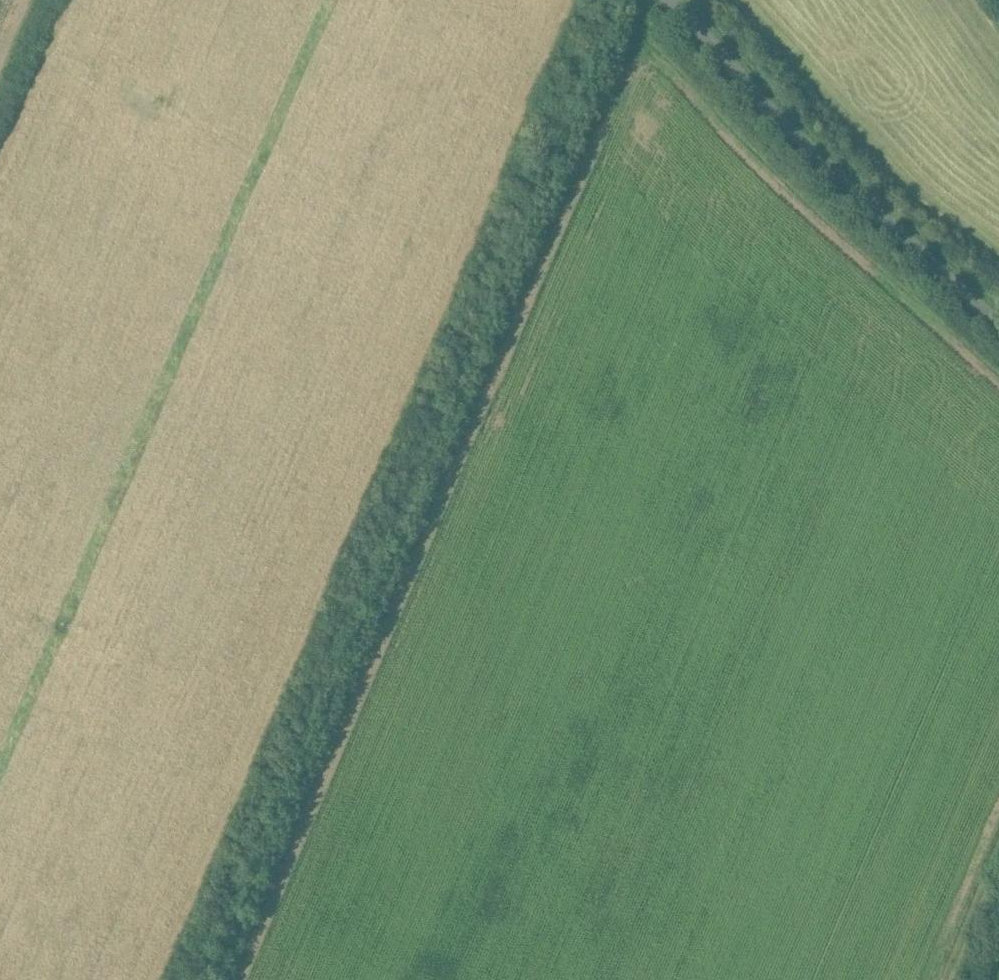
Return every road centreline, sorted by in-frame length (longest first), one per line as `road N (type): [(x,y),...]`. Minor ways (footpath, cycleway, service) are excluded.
road 1 (unclassified): [(998,326),(669,0)]

